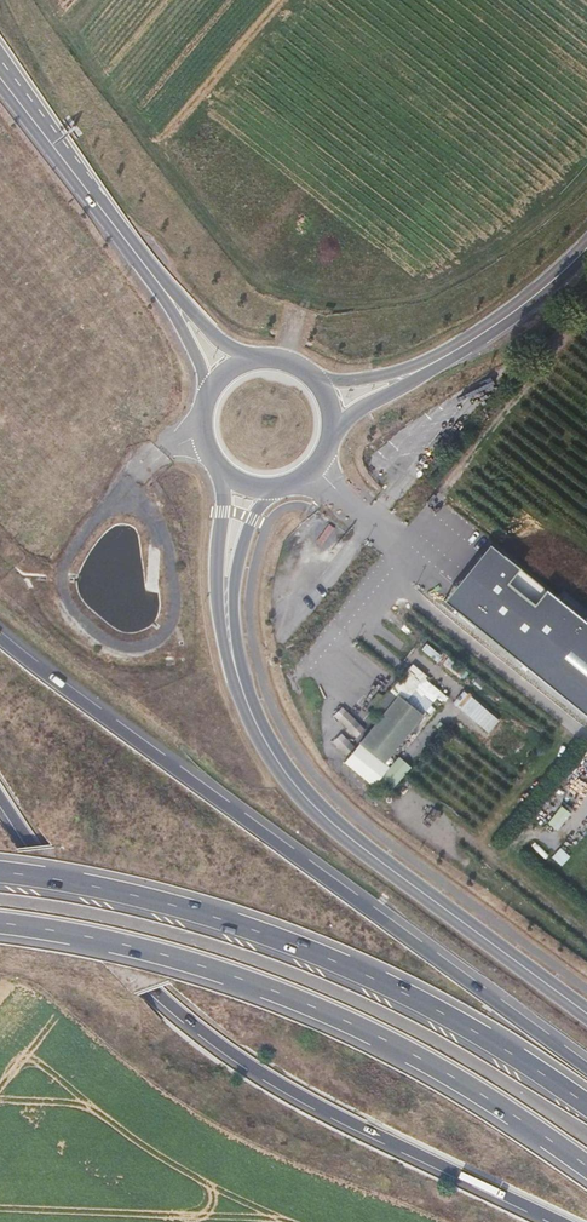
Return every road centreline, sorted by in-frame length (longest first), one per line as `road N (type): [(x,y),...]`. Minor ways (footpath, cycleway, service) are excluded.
road 1 (motorway): [(586,1071),(0,640)]
road 2 (motorway): [(0,805),(76,914),(221,1044),(340,1117),(553,1221)]
road 3 (trunk): [(0,926),(140,952),(320,1012),(474,1091),(586,1166)]
road 4 (trunk): [(586,1107),(332,965),(156,906),(0,874)]
road 5 (primary): [(229,634),(244,696),(291,780),(417,890),(586,1014)]
road 6 (secondary): [(430,365),(518,307),(586,245)]
road 7 (primary): [(217,466),(220,593),(229,634)]
road 8 (primary): [(229,634),(252,519),(284,485)]
road 9 (motorway): [(80,181),(0,54)]
road 10 (primary): [(267,357),(220,341),(149,271)]
road 11 (primary): [(149,271),(199,362),(204,404)]
road 12 (secondary): [(327,448),(356,411),(430,365)]
road 13 (primary): [(80,181),(0,80)]
road 14 (secondary): [(430,365),(364,378),(310,375)]

